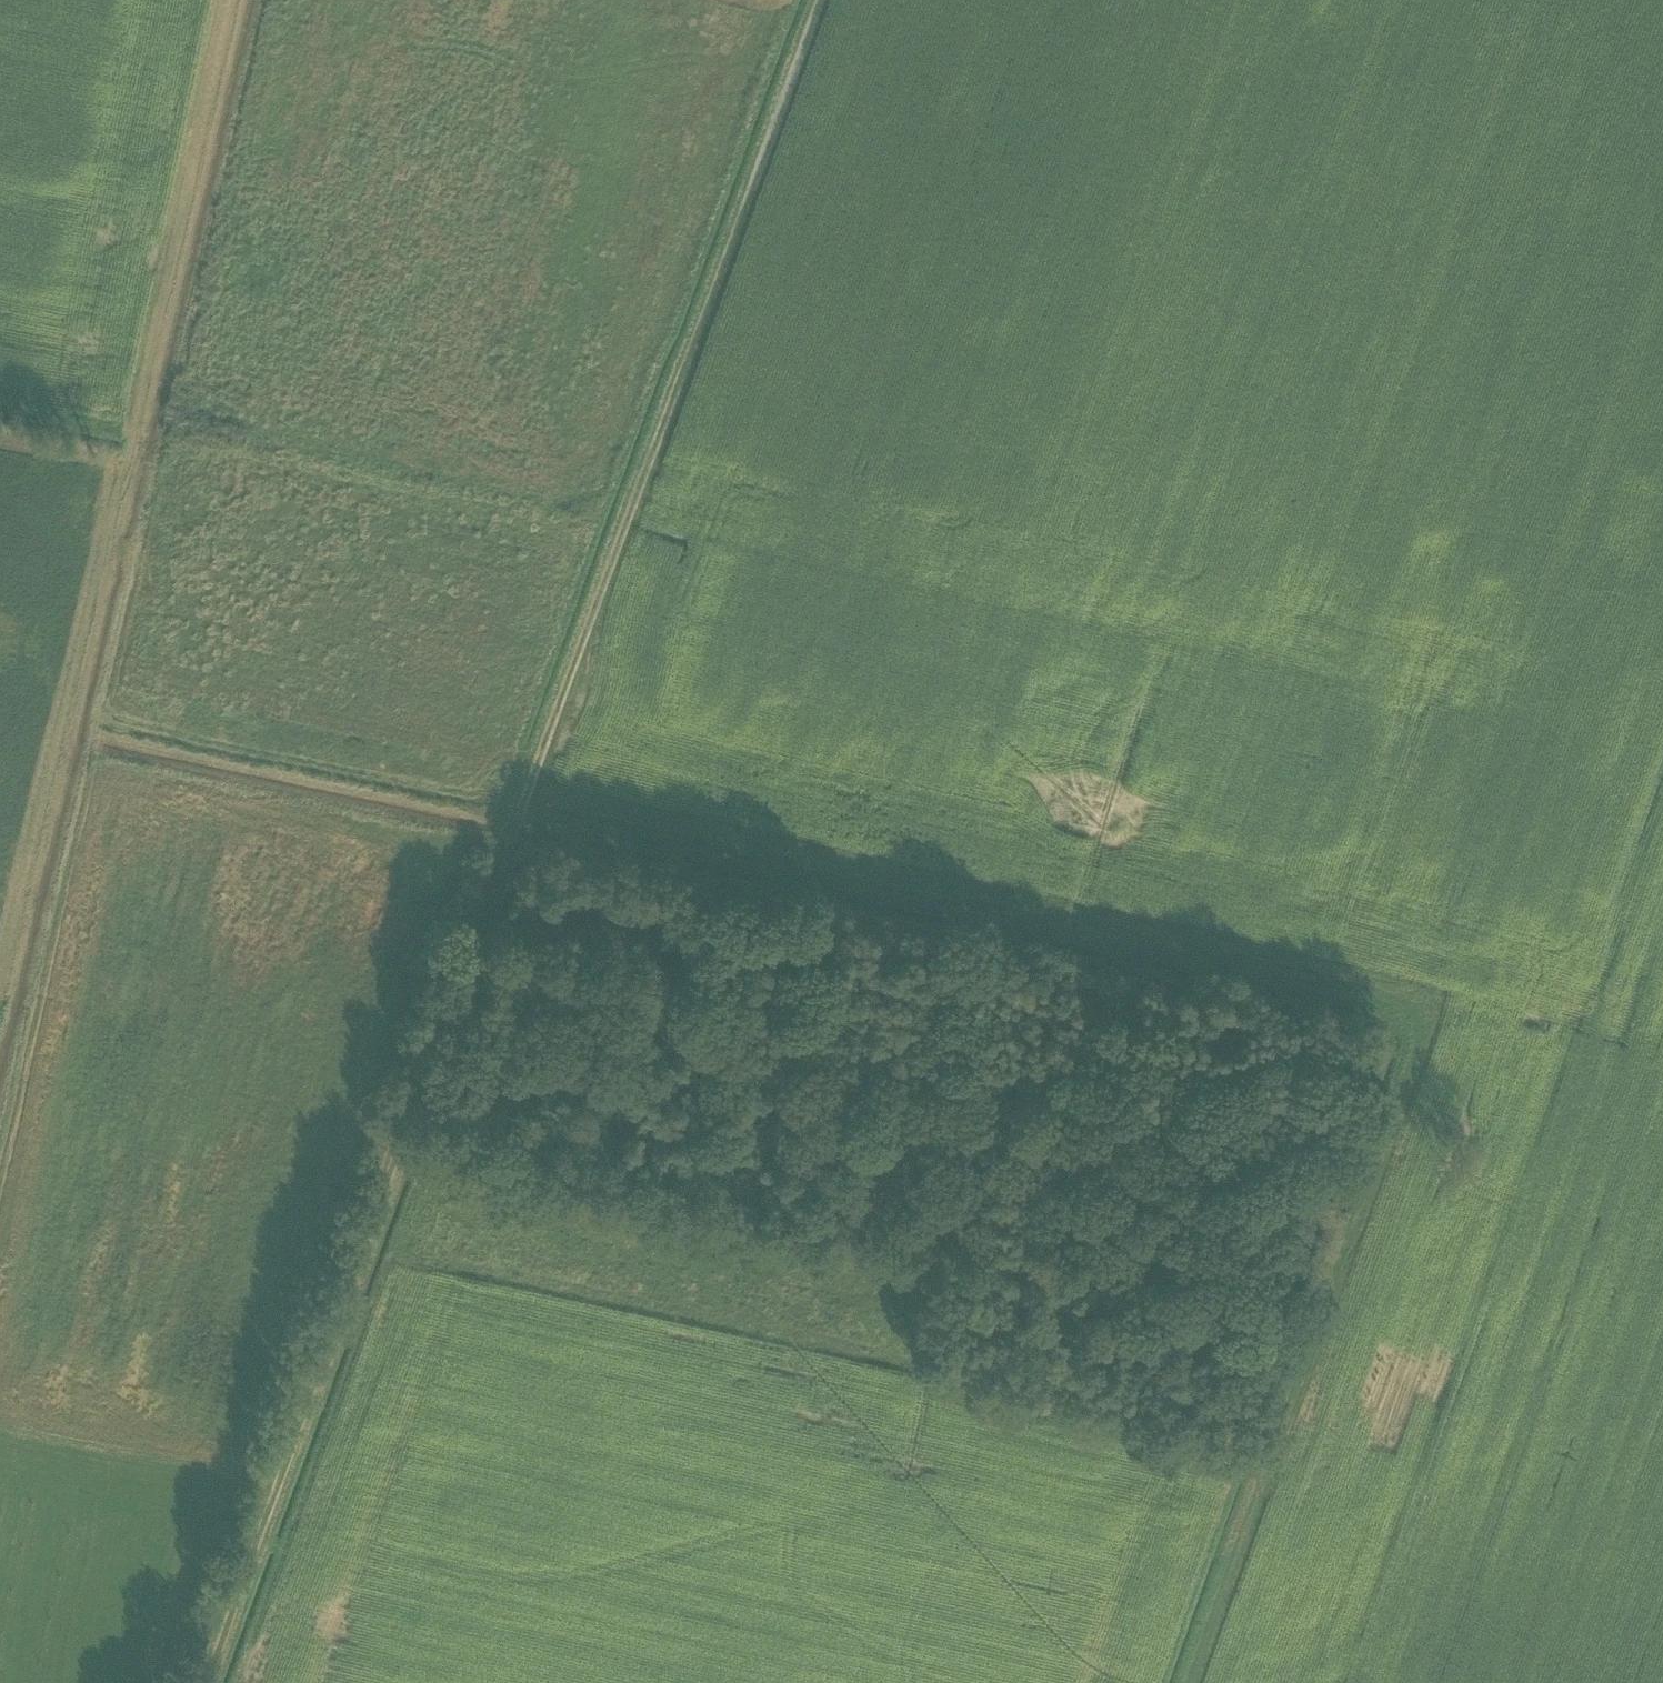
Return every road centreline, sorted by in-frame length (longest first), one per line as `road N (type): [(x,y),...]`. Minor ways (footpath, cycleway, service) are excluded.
road 1 (track): [(819,0),(209,1682)]

